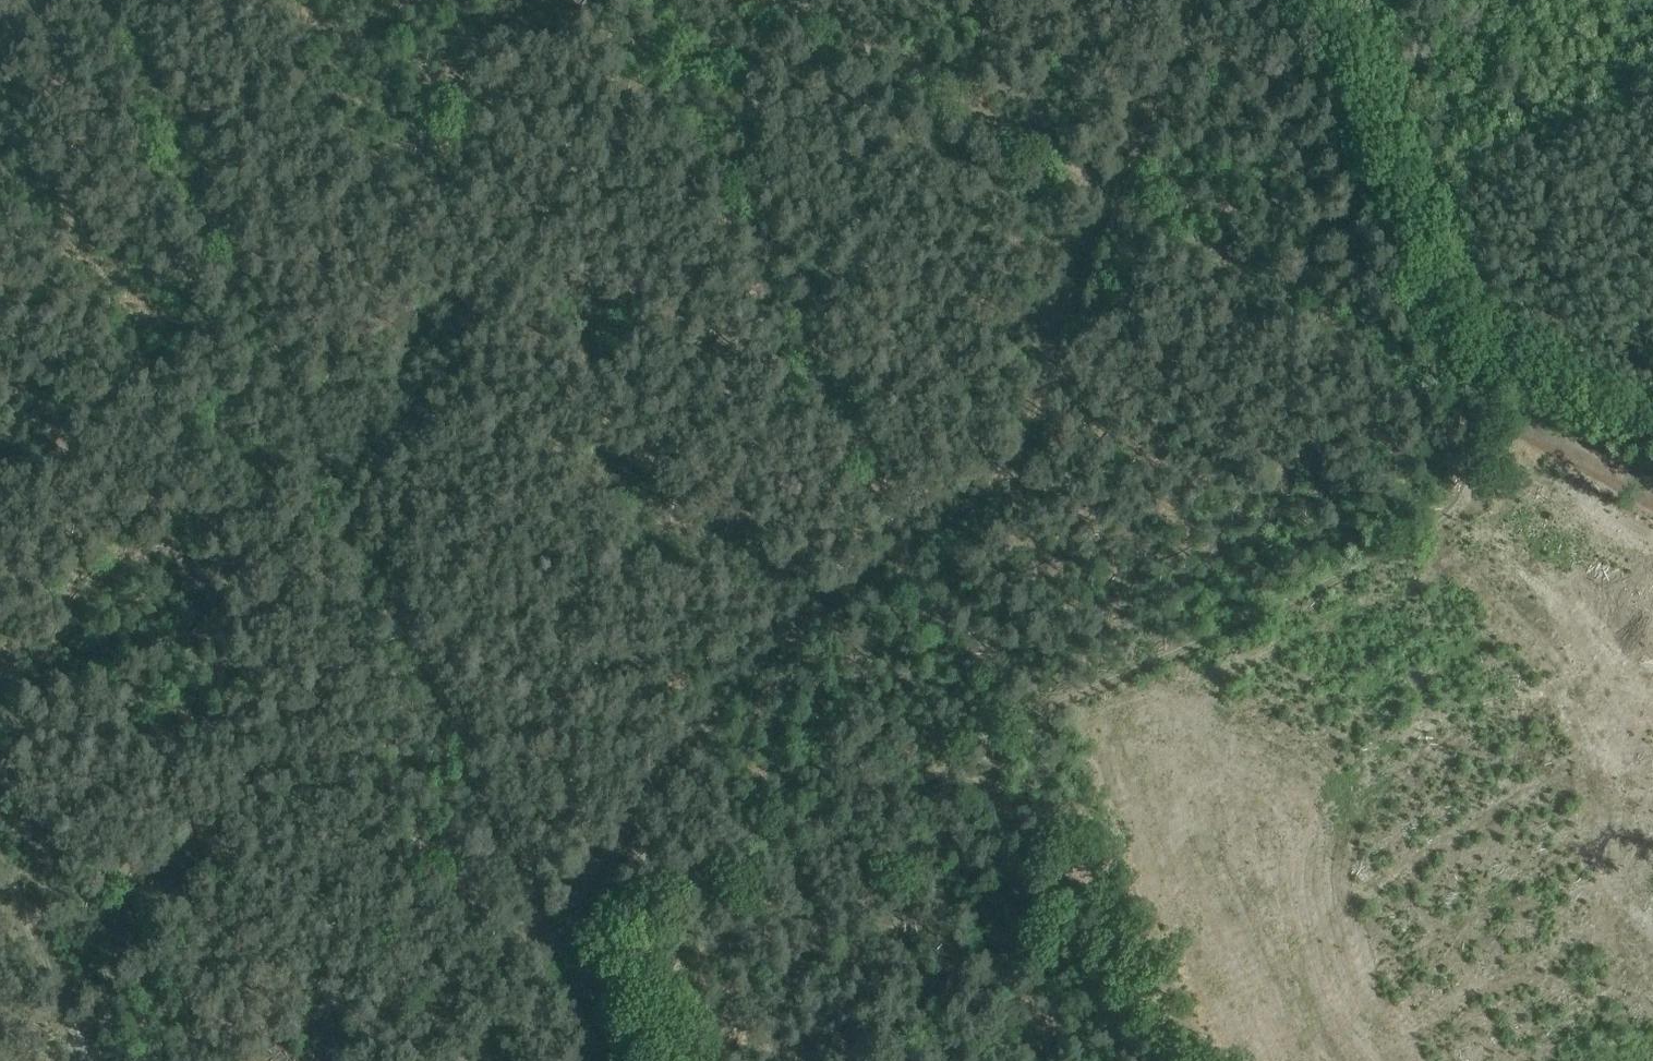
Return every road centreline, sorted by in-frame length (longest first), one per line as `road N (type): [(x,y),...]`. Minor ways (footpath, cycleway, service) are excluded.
road 1 (track): [(1117,190),(1472,406),(1652,498)]
road 2 (track): [(778,0),(1117,190)]

